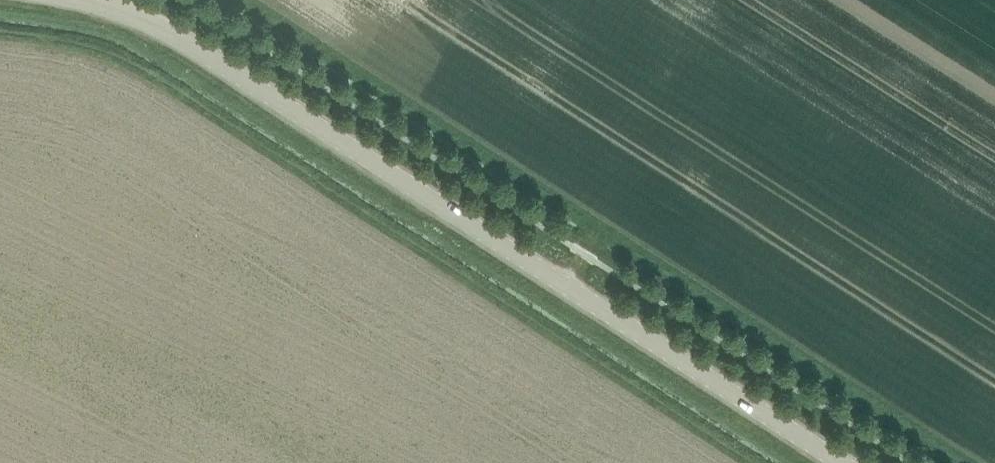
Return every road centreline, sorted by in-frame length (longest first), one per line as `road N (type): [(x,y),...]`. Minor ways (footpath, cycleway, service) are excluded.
road 1 (secondary): [(837,462),(175,35),(82,0)]

